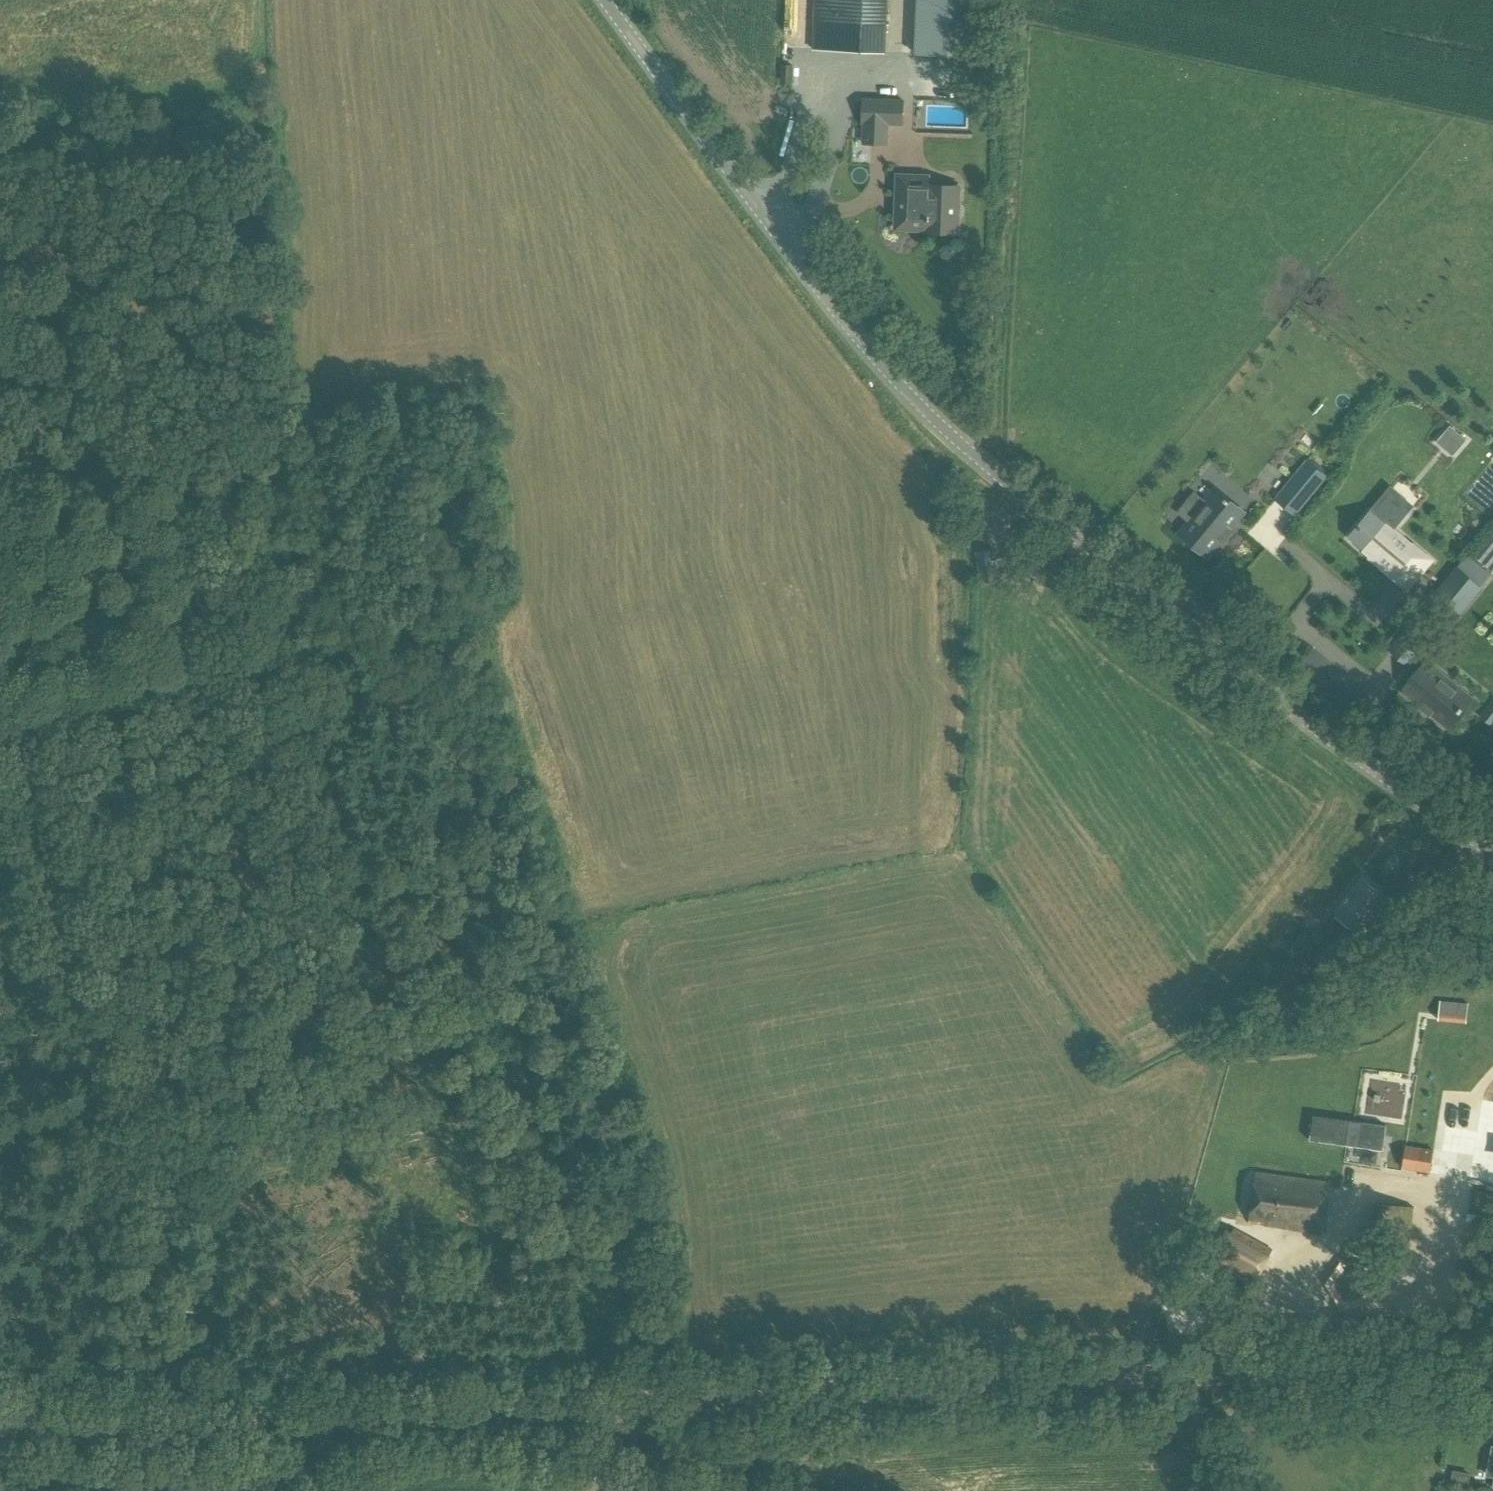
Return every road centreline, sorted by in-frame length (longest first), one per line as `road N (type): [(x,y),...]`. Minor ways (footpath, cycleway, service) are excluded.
road 1 (tertiary): [(173,1429),(1492,1354)]
road 2 (unclassified): [(1492,850),(984,471),(826,306),(604,0)]
road 3 (tertiary): [(173,1429),(0,1424)]

